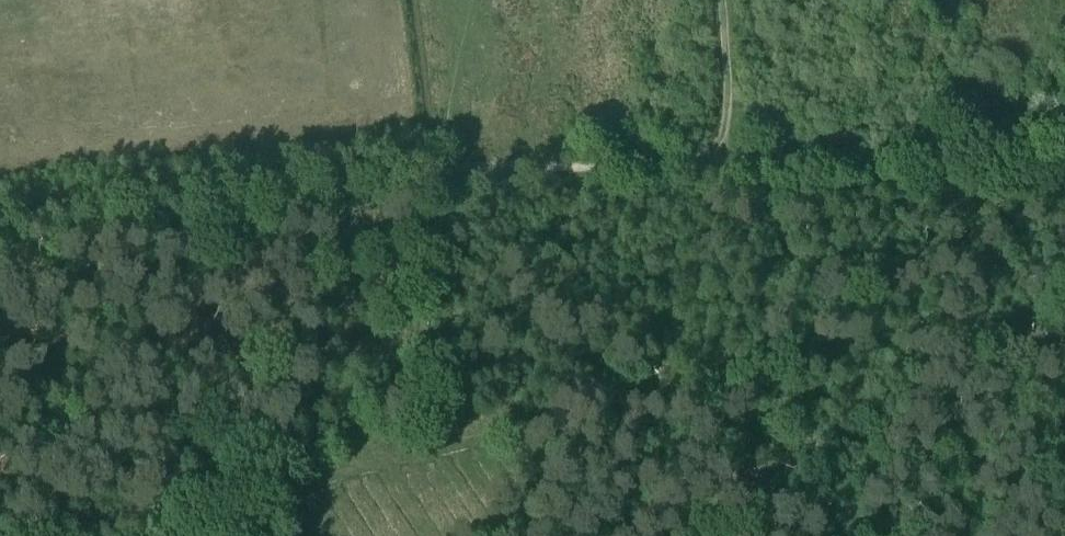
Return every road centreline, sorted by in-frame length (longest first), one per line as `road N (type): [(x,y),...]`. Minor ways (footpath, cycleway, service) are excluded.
road 1 (track): [(464,442),(55,535)]
road 2 (track): [(453,166),(695,158)]
road 3 (track): [(214,194),(453,166)]
road 4 (track): [(1064,166),(834,169)]
road 5 (track): [(0,219),(214,194)]
road 6 (track): [(695,158),(719,134),(727,109),(720,0)]
road 7 (track): [(695,158),(834,169)]

